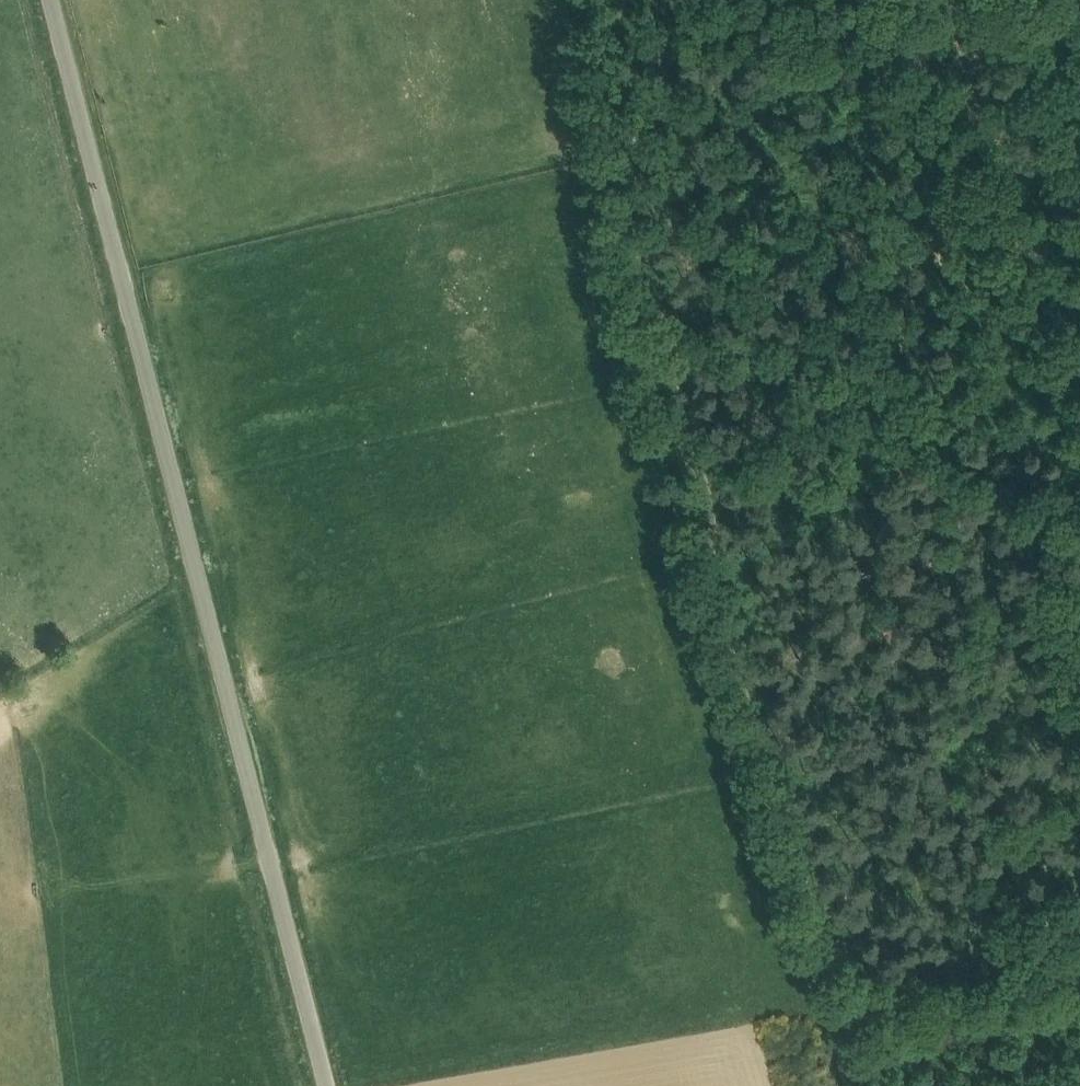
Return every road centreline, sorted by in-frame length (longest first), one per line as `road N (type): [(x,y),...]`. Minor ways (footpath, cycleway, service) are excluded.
road 1 (unclassified): [(329,1085),(52,0)]

